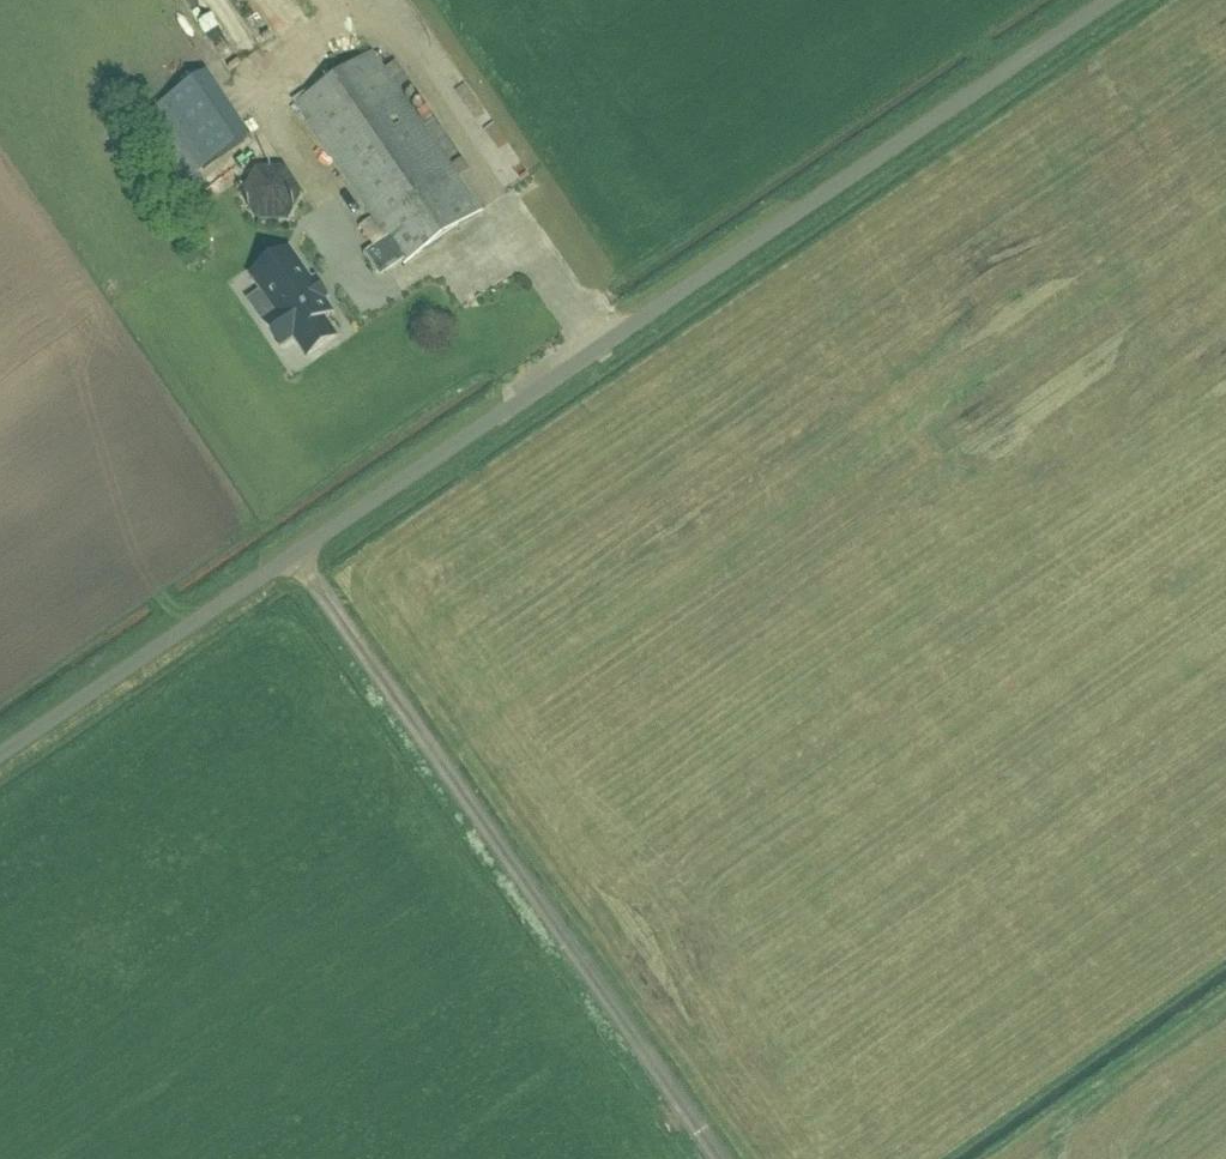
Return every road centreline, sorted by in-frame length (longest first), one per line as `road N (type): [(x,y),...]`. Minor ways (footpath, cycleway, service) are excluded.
road 1 (unclassified): [(0,758),(1112,0)]

